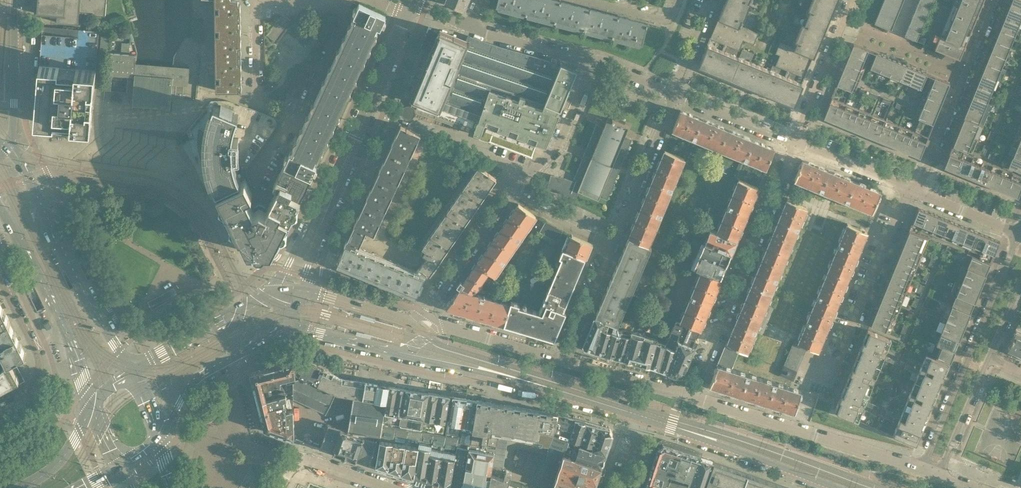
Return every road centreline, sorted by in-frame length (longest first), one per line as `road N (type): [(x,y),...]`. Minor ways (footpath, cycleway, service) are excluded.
road 1 (residential): [(793,141),(691,397)]
road 2 (residential): [(1019,232),(921,471)]
road 3 (secondary): [(133,374),(8,148)]
road 4 (residential): [(921,471),(691,397)]
road 5 (residential): [(802,365),(834,369),(912,190)]
road 6 (secondary): [(5,215),(79,362),(93,409)]
road 7 (tertiary): [(871,487),(688,424)]
road 8 (tertiary): [(161,433),(210,367),(289,334)]
road 9 (residential): [(611,246),(674,93)]
road 10 (tertiary): [(278,295),(133,374)]
road 11 (tertiary): [(688,424),(716,444),(839,487)]
road 12 (residential): [(0,279),(40,359),(33,395),(0,411)]
road 13 (secondary): [(8,148),(14,0)]
road 14 (residential): [(294,122),(254,104),(256,0)]
road 15 (residential): [(426,312),(511,192)]
road 16 (residential): [(526,176),(558,146),(594,62)]
road 17 (tertiary): [(399,354),(487,375),(529,375)]
road 18 (residential): [(691,397),(564,360)]
road 19 (residential): [(965,71),(843,22)]
road 20 (residential): [(912,190),(965,71)]
road 21 (residential): [(594,62),(469,26)]
road 22 (residential): [(940,477),(990,357)]
road 23 (residential): [(294,122),(340,31),(339,3)]
road 24 (residential): [(793,141),(843,22)]
road 25 (residential): [(793,141),(912,190)]
road 26 (residential): [(674,93),(793,141)]
road 27 (residential): [(389,487),(311,461),(293,464),(279,487)]
road 28 (residential): [(335,184),(278,295)]
road 29 (tertiary): [(529,375),(648,412)]
road 30 (residential): [(564,360),(611,246)]
road 31 (residential): [(564,360),(447,326)]

